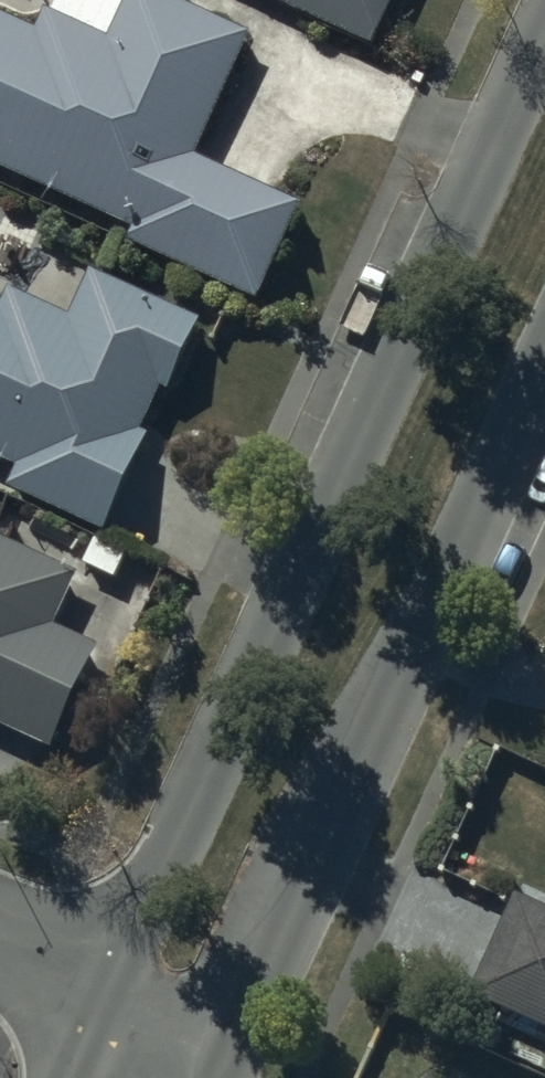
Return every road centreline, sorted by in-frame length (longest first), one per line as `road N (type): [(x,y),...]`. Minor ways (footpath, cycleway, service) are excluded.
road 1 (tertiary): [(111,995),(544,35)]
road 2 (tertiary): [(544,367),(233,1050)]
road 3 (residential): [(233,1050),(111,995)]
road 4 (residential): [(111,995),(0,944)]

